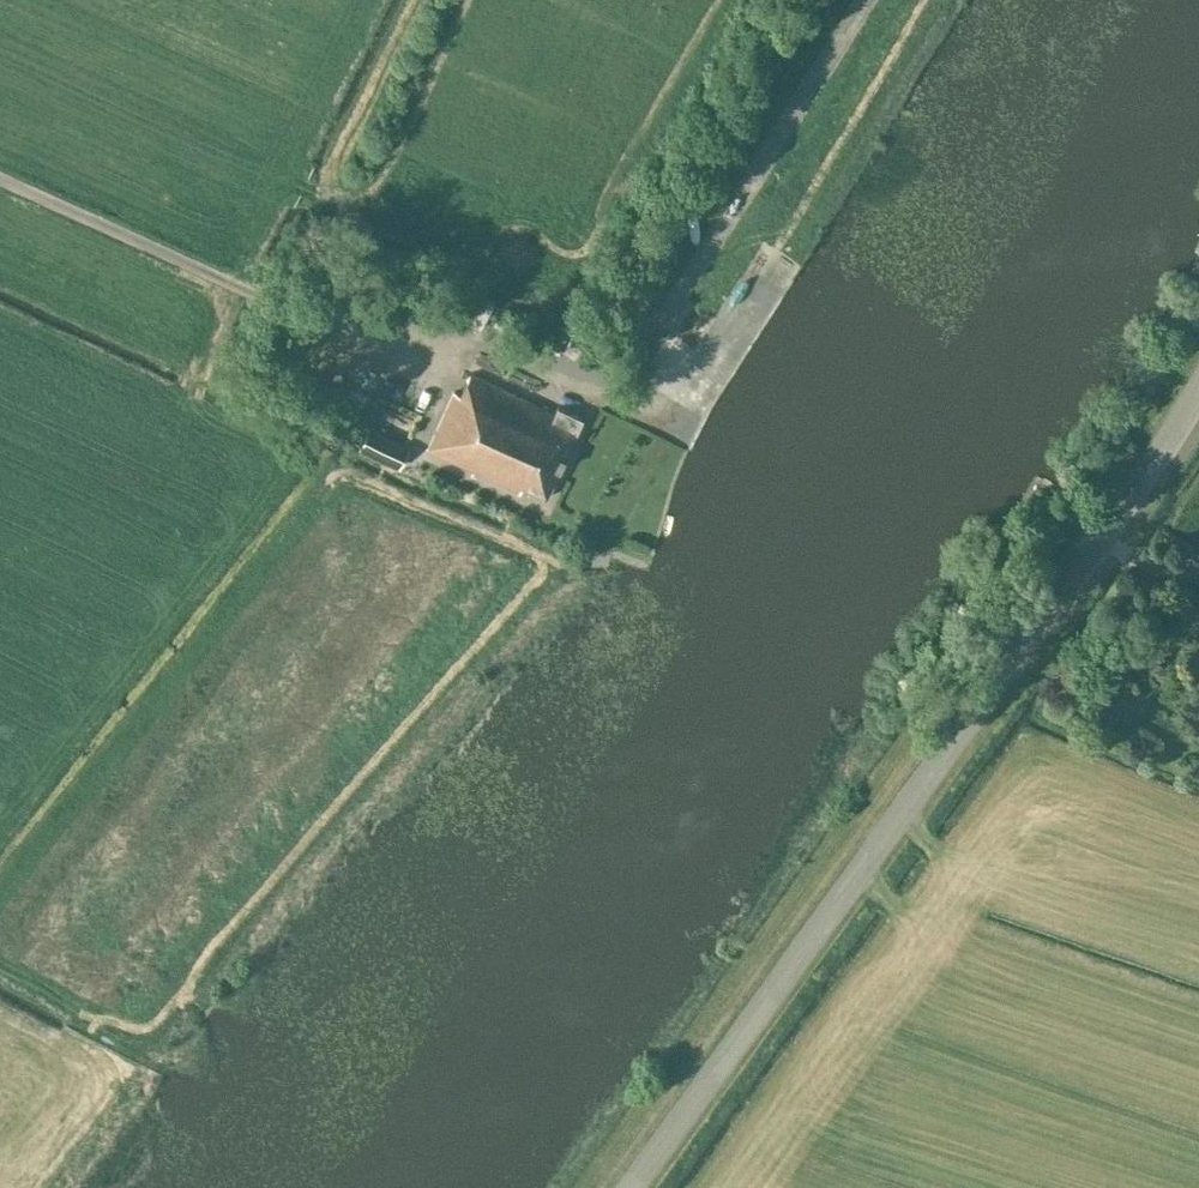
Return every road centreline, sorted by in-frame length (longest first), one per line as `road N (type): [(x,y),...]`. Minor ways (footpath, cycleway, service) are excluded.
road 1 (tertiary): [(631,1187),(1198,391)]

